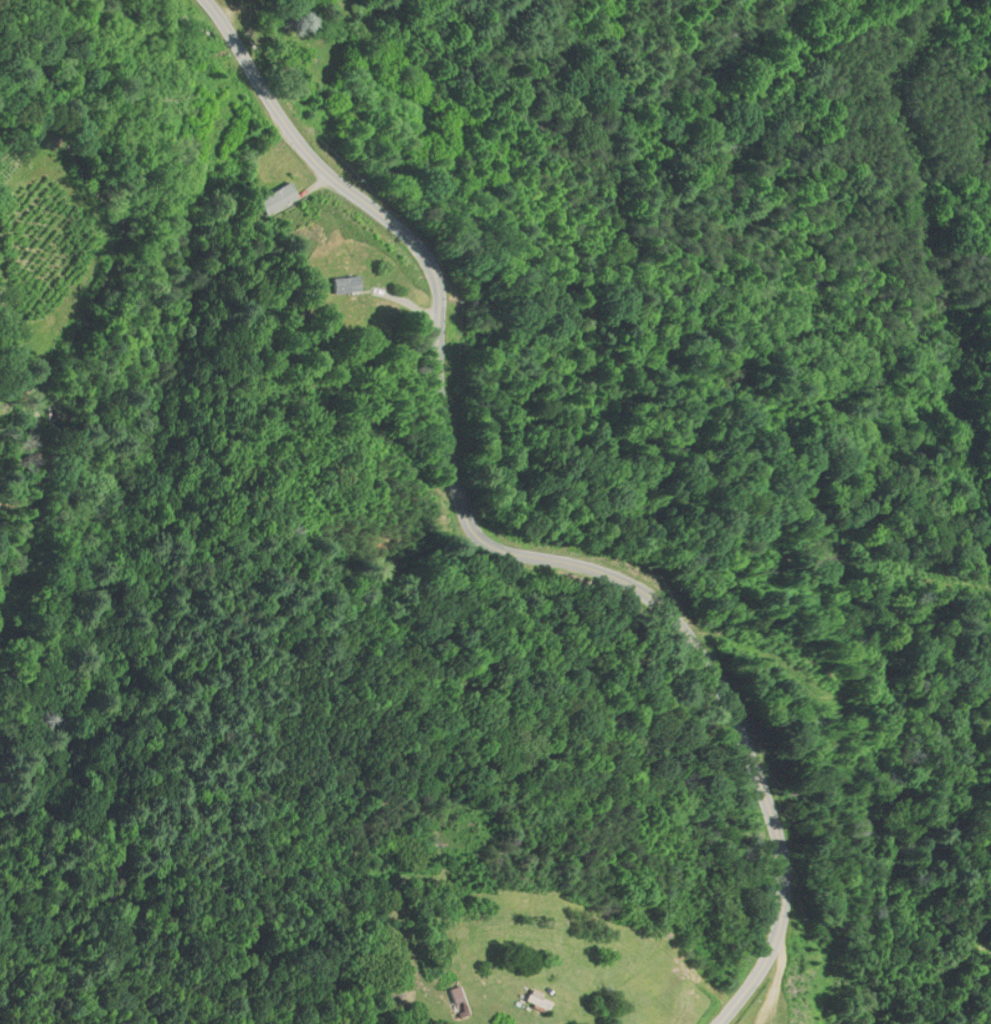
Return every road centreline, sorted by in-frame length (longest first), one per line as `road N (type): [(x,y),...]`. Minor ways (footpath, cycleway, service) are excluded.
road 1 (residential): [(716,1023),(770,948),(782,872),(731,715),(694,644),(657,601),(598,570),(475,536),(442,431),(433,277),(394,226),(308,153),(207,0)]
road 2 (residential): [(436,315),(216,642),(218,671),(233,696),(264,715)]

